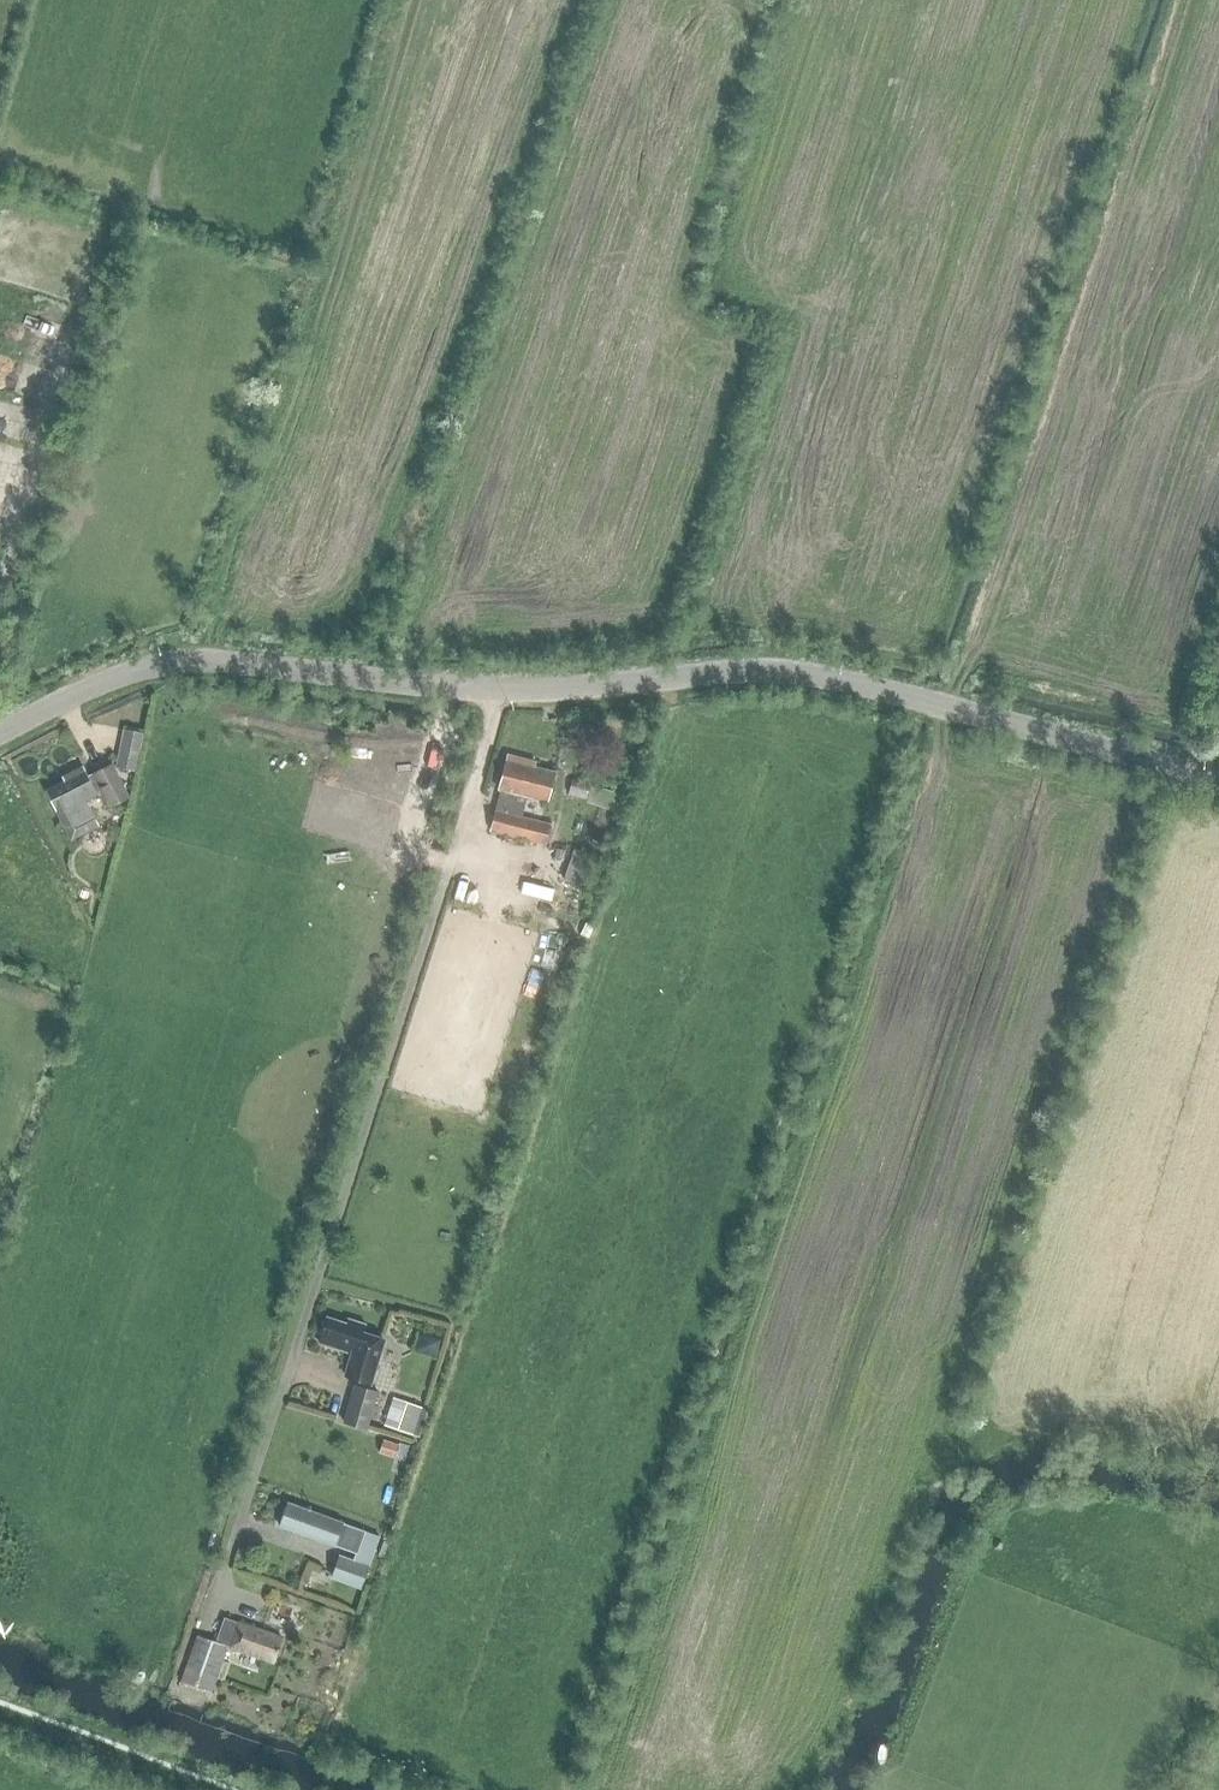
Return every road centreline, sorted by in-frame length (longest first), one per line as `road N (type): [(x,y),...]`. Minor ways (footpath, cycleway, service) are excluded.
road 1 (unclassified): [(225,1563),(460,833),(490,733),(493,689)]
road 2 (tertiary): [(1218,778),(798,673),(493,689)]
road 3 (tertiary): [(493,689),(195,661),(105,680),(0,733)]

